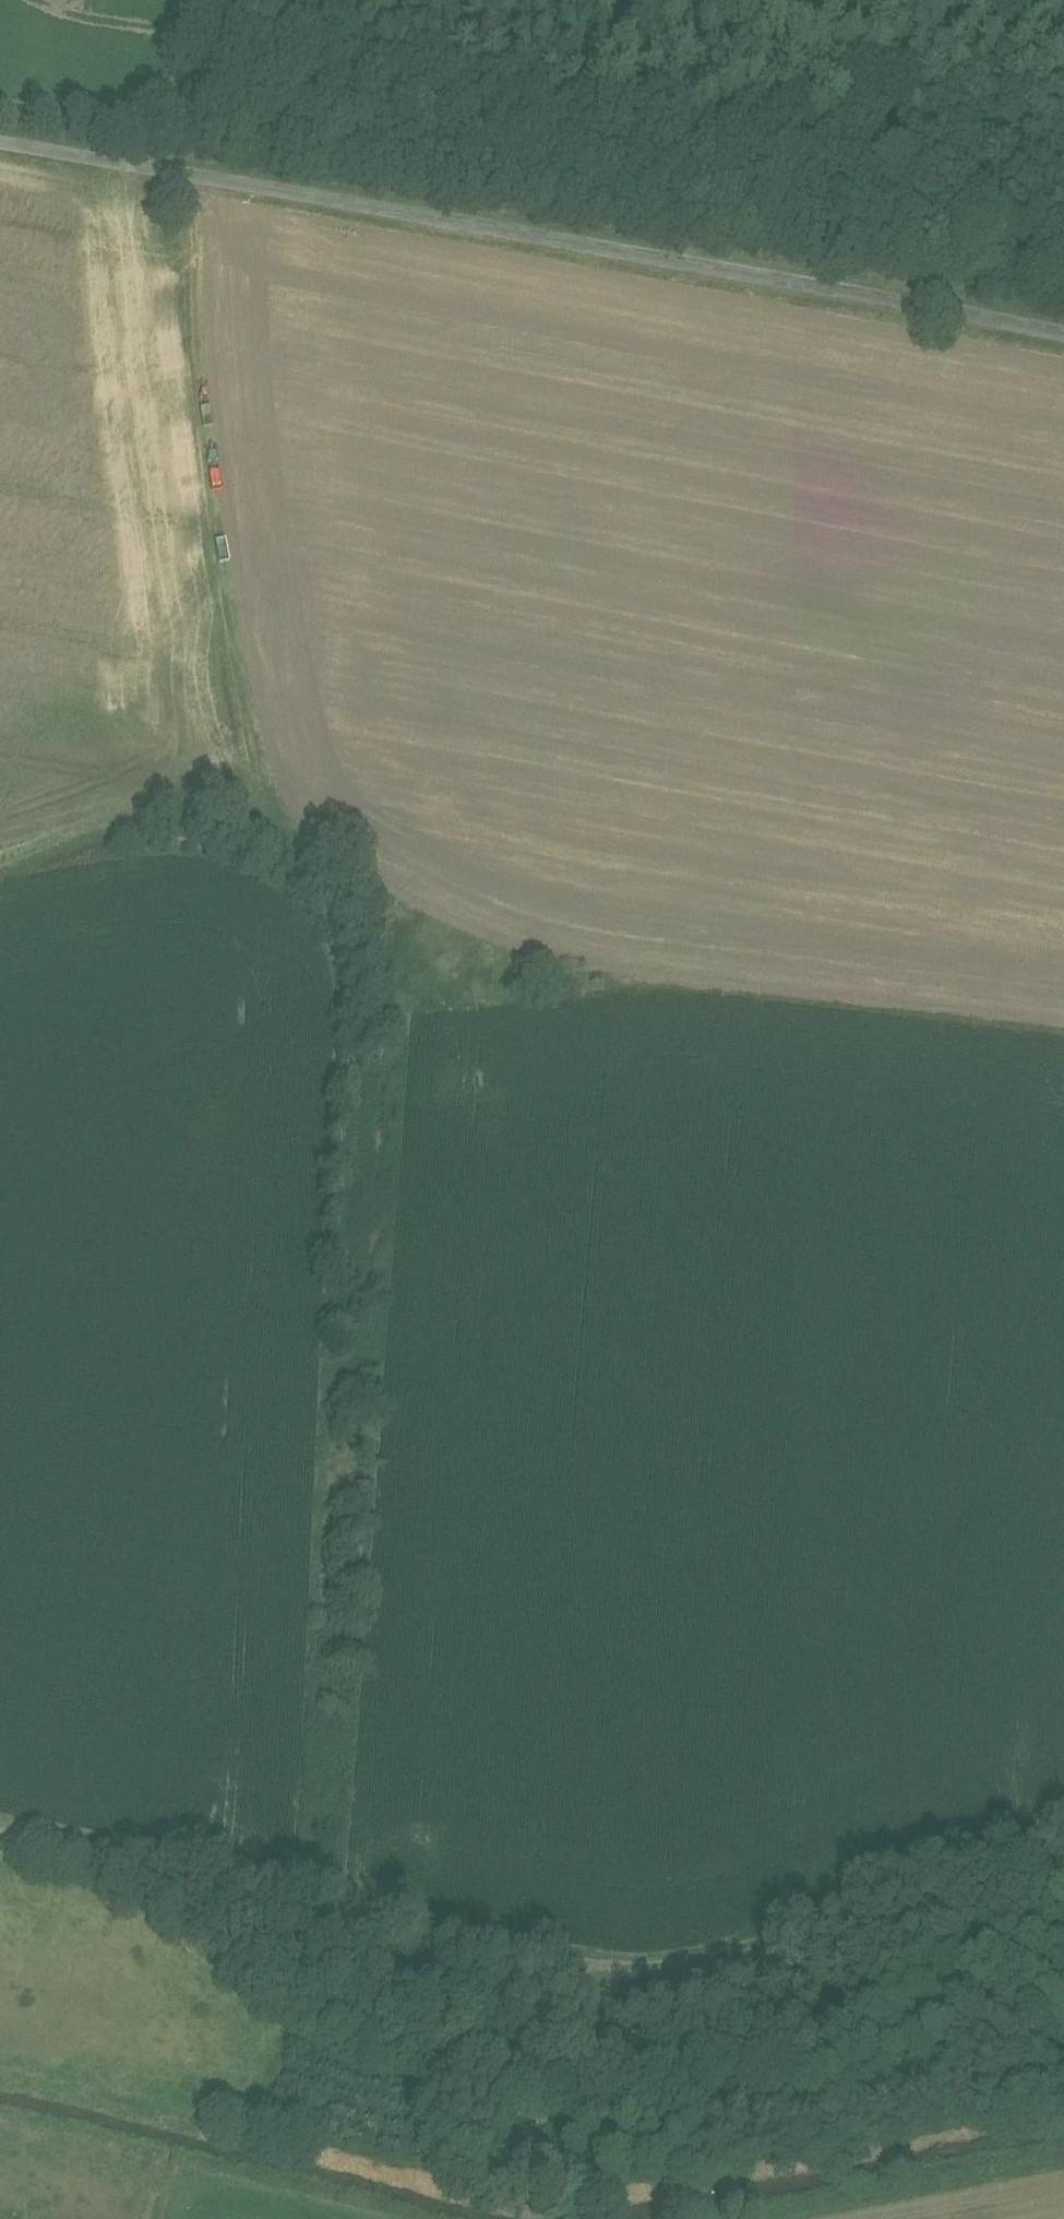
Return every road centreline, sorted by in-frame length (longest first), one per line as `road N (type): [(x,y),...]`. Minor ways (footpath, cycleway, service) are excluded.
road 1 (track): [(1063,1830),(979,1849),(736,1947),(647,1965),(250,1877),(176,1845),(0,1816)]
road 2 (unclassified): [(0,147),(1063,335)]

